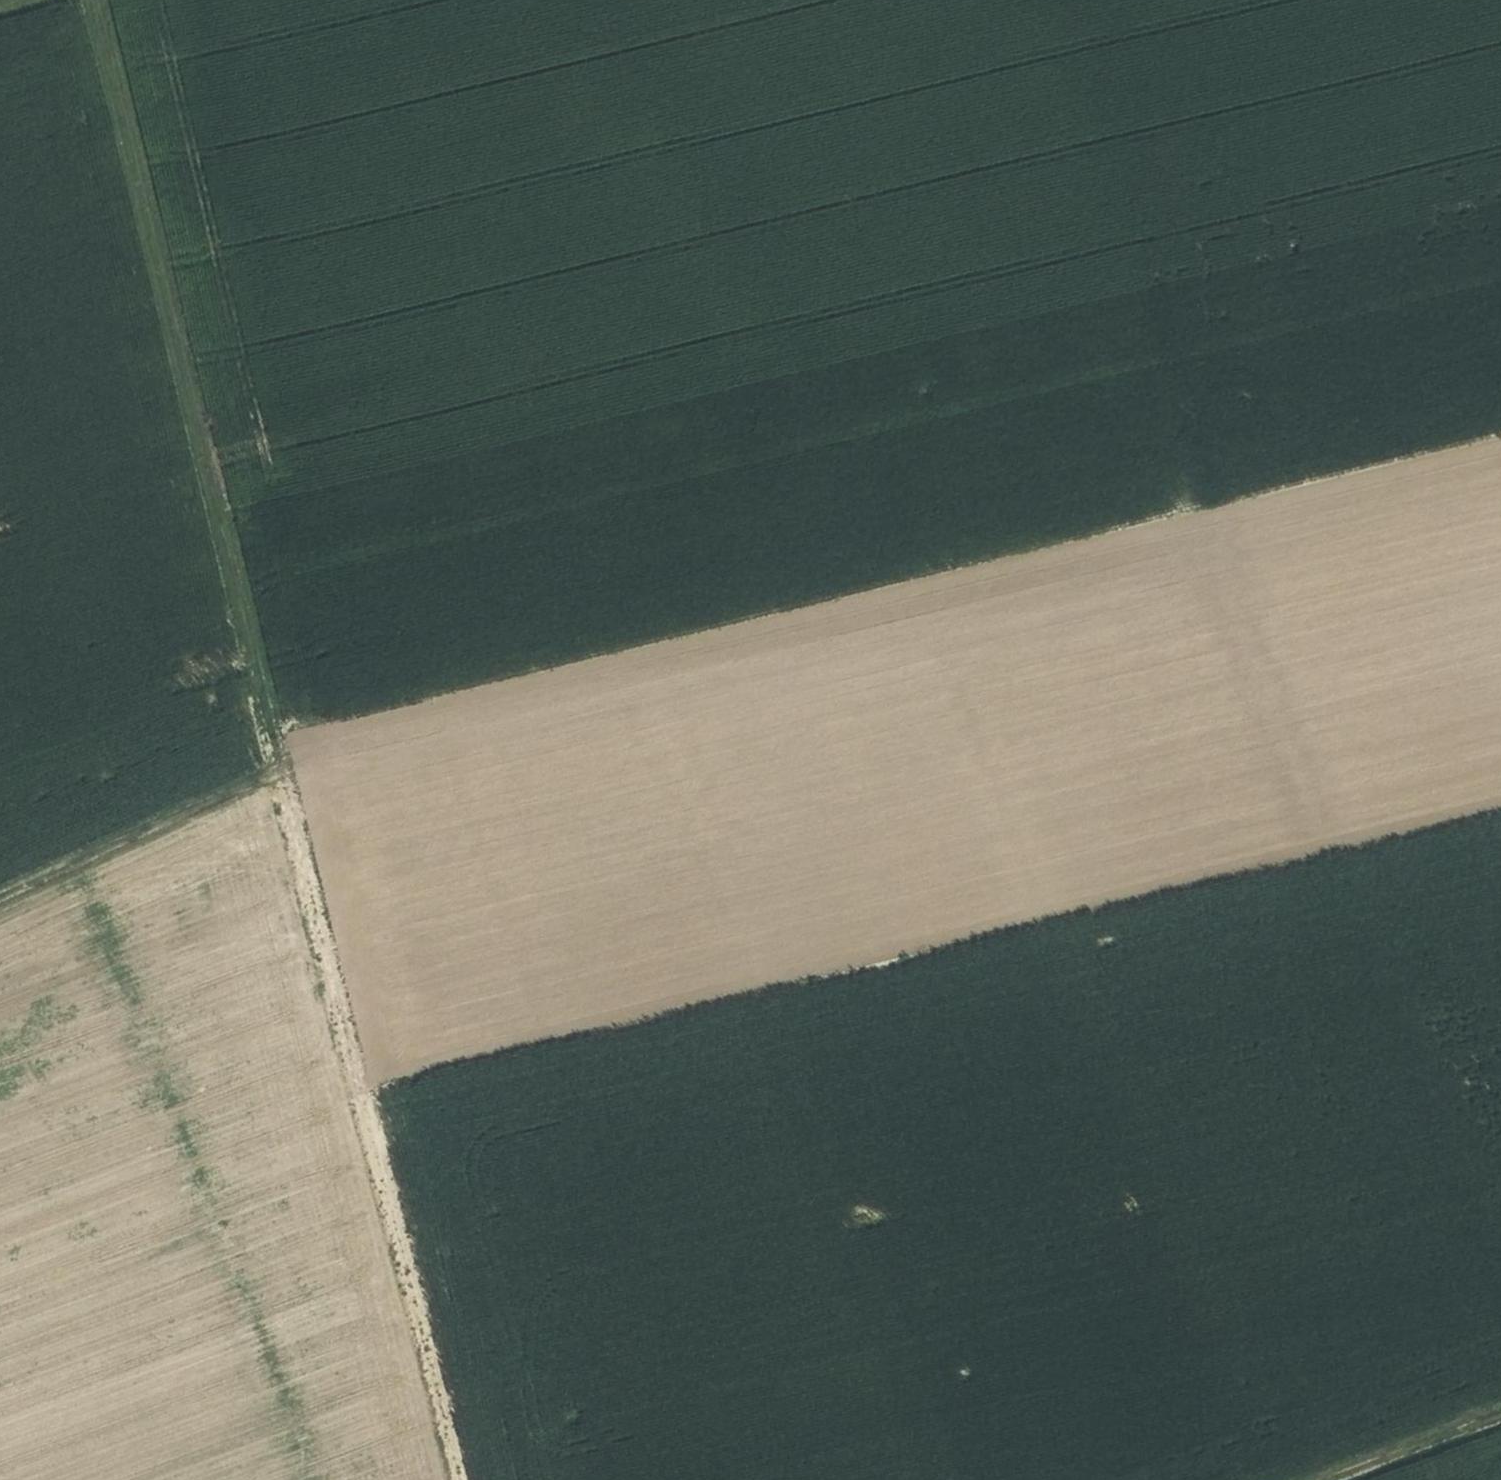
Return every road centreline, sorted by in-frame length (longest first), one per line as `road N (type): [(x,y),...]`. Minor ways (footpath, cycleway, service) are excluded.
road 1 (track): [(0,901),(281,770),(93,0)]
road 2 (track): [(1331,1479),(1500,1417)]

